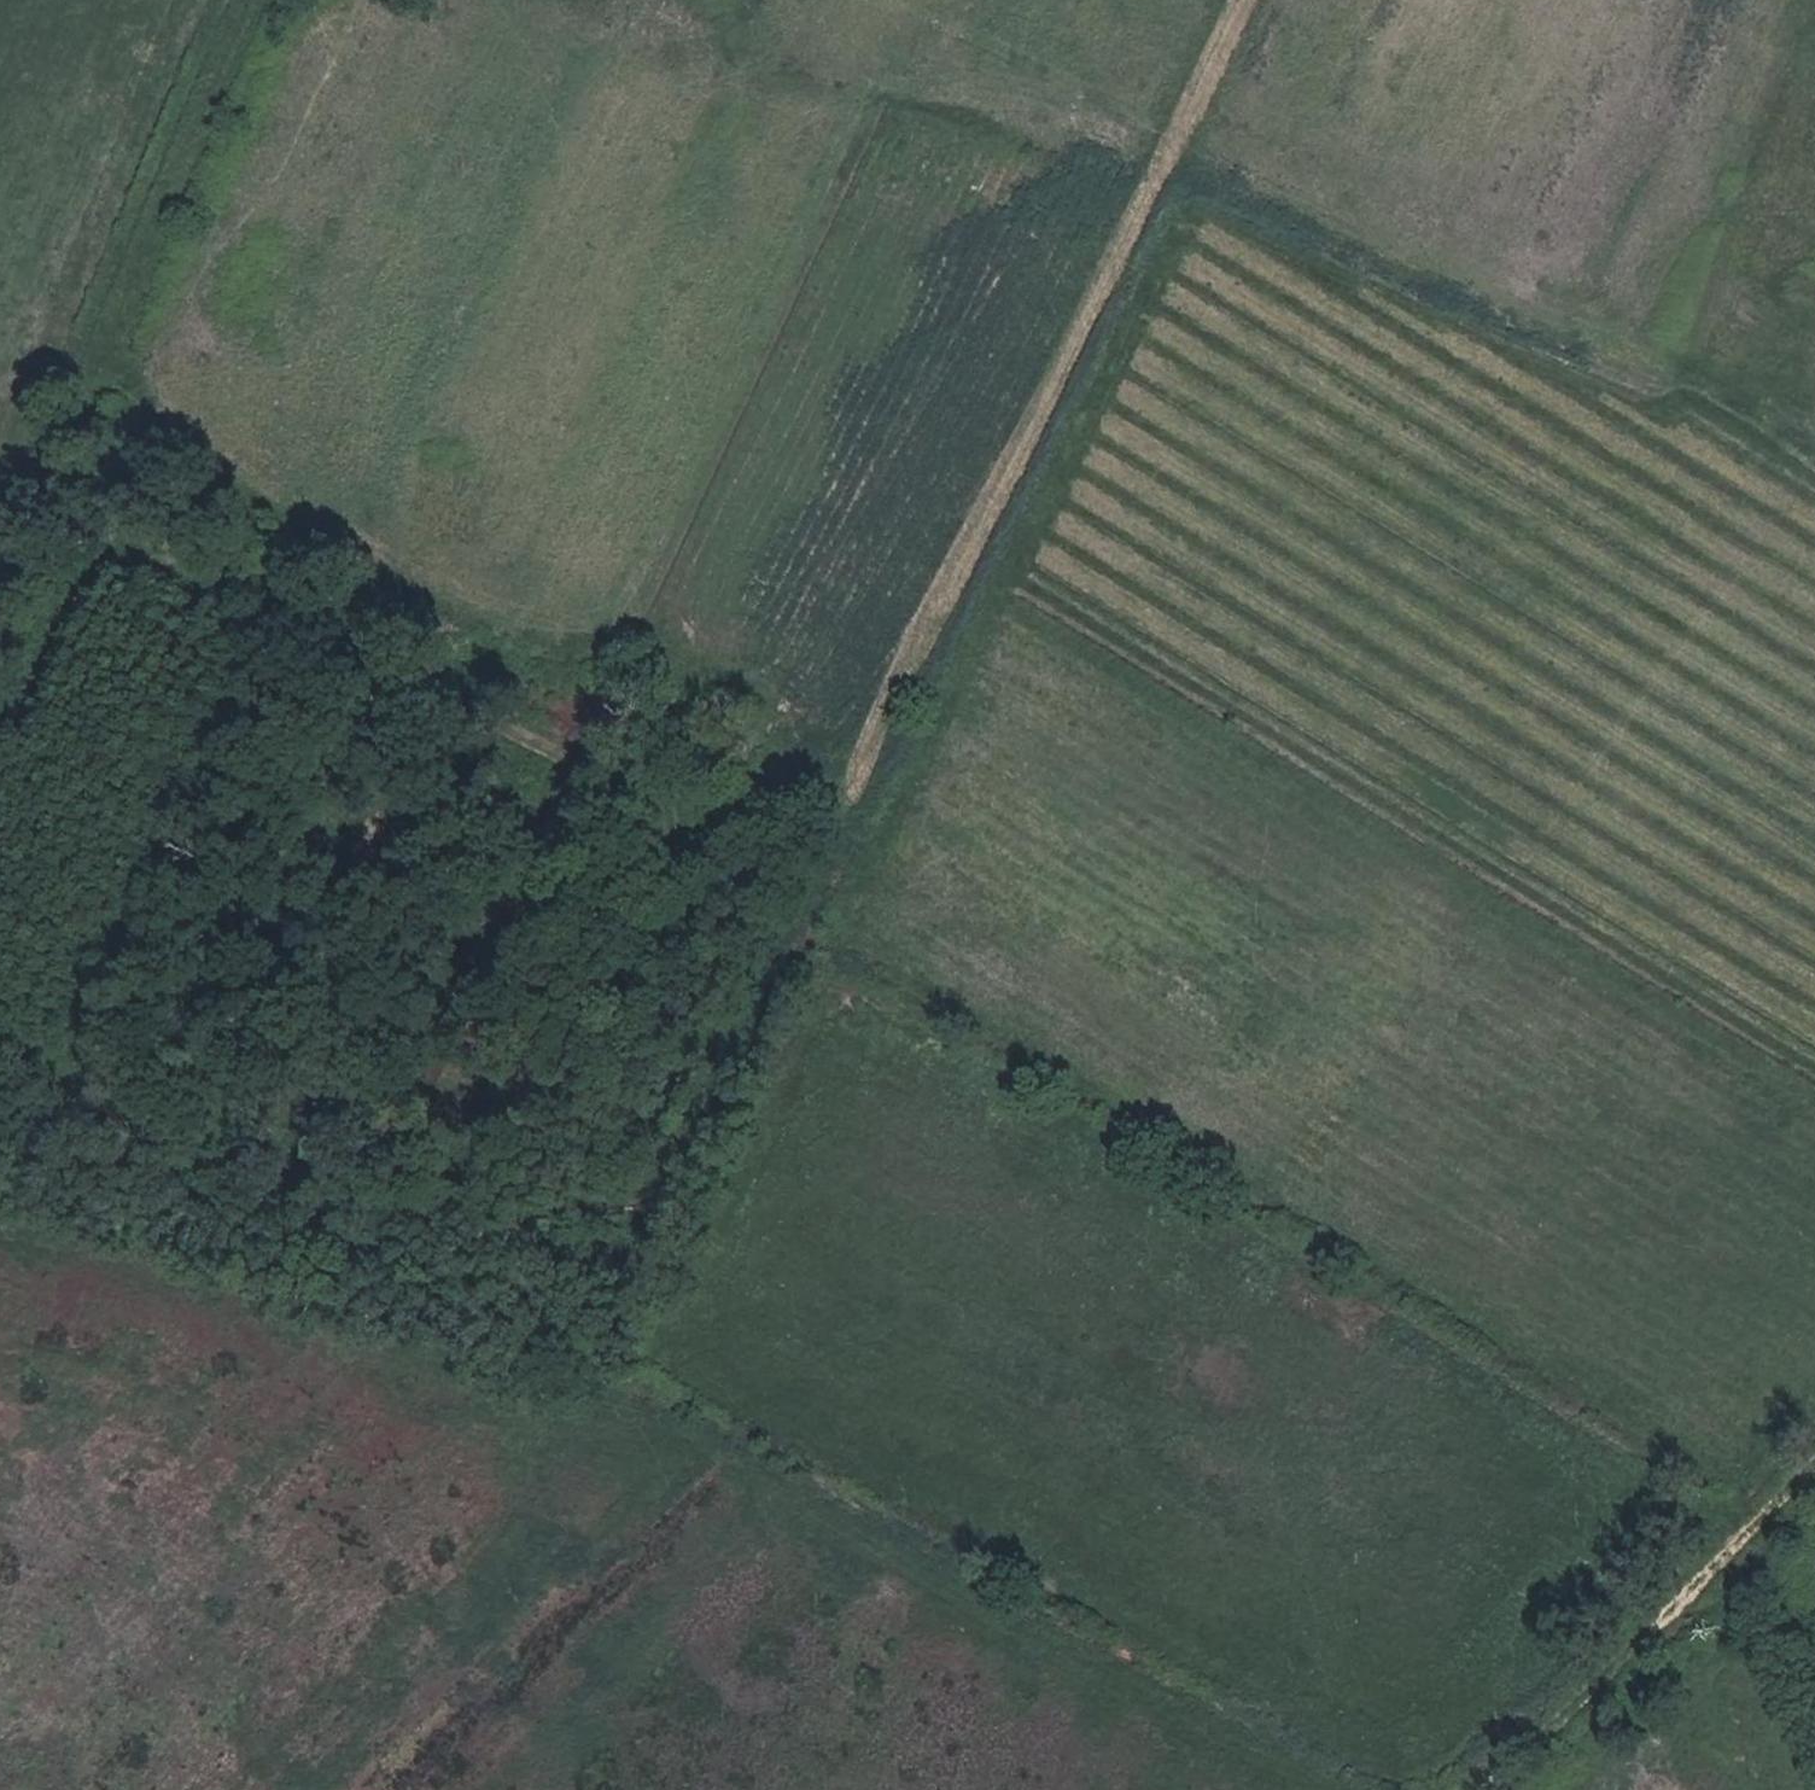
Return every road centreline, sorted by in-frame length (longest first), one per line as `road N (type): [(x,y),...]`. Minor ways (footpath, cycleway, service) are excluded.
road 1 (track): [(254,0),(0,592)]
road 2 (track): [(1494,1789),(1814,1462)]

